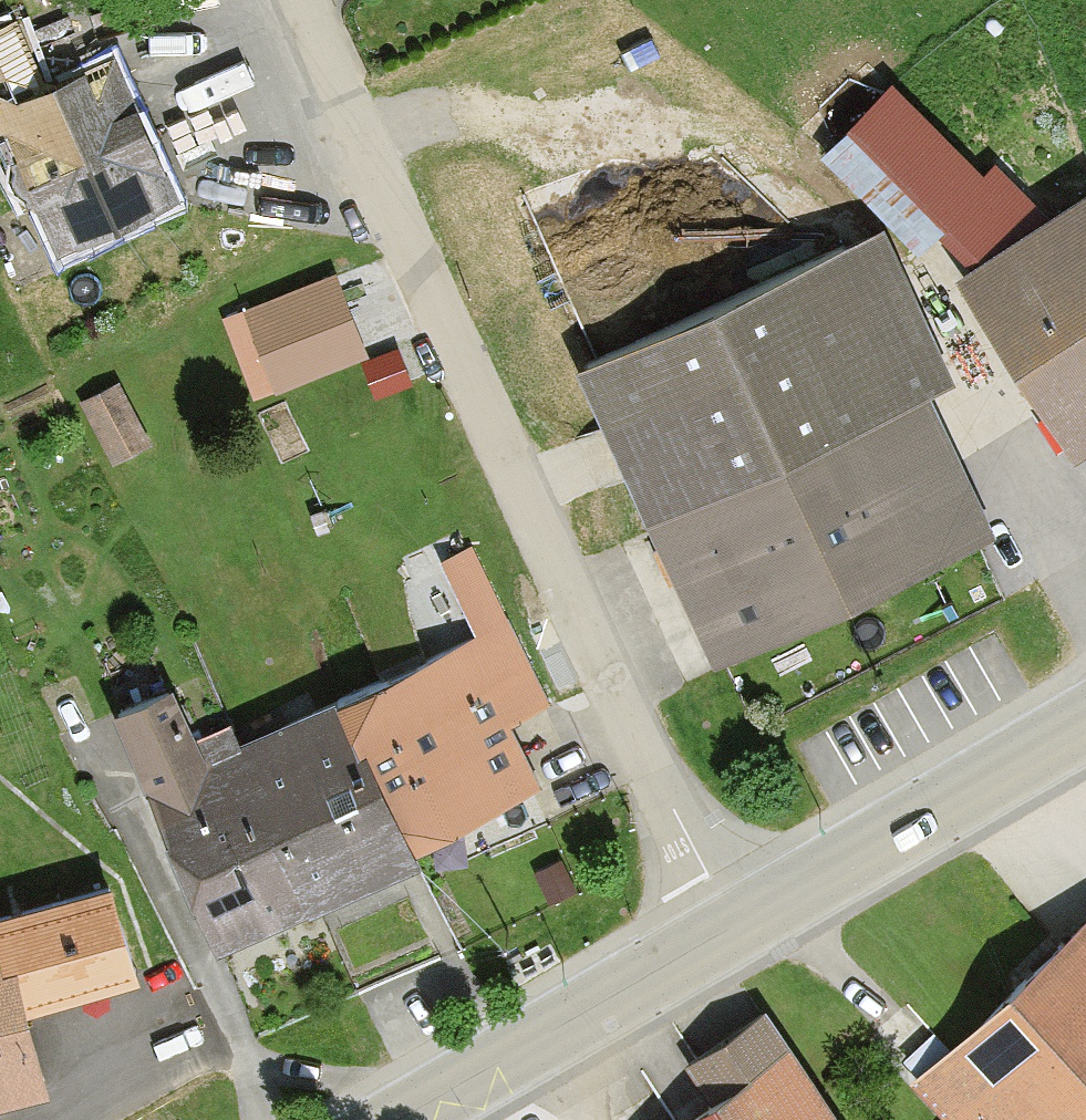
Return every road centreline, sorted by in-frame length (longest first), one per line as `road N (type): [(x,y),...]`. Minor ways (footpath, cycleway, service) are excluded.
road 1 (residential): [(738,929),(702,872),(541,541),(309,0)]
road 2 (track): [(367,128),(706,128),(790,186),(858,216),(936,286)]
road 3 (secondary): [(738,929),(1085,723)]
road 4 (secondary): [(410,1119),(738,929)]

